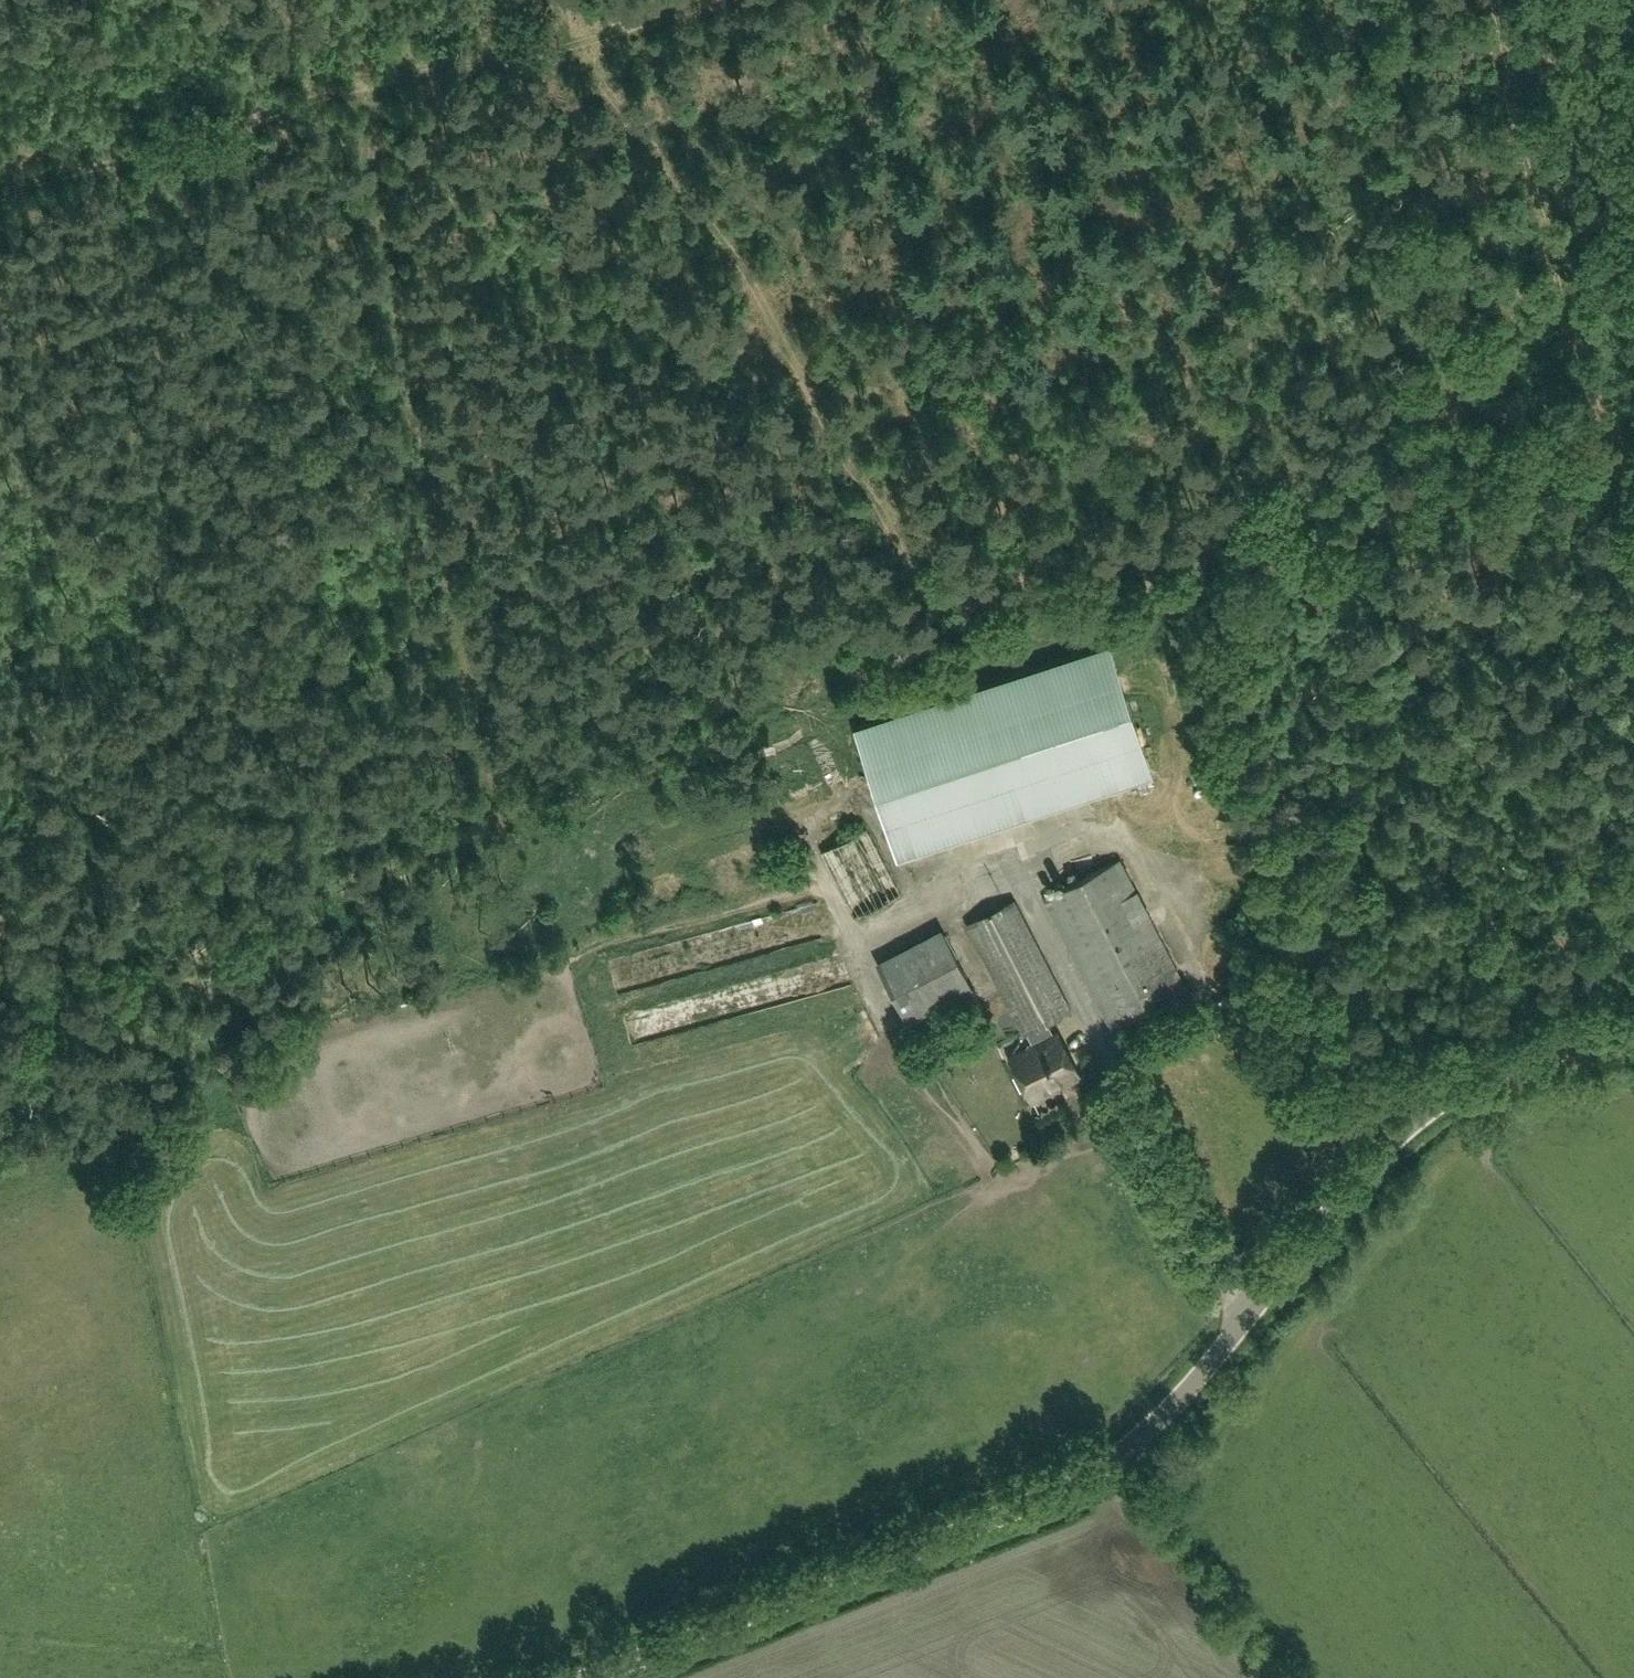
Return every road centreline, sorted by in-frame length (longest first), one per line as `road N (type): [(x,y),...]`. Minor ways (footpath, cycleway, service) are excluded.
road 1 (unclassified): [(592,1677),(1119,1462),(1435,1109),(1515,1068),(1633,1040)]
road 2 (track): [(575,40),(353,95),(229,142),(0,197)]
road 3 (track): [(1482,0),(1587,466),(1633,503)]
road 4 (track): [(716,0),(575,40)]

